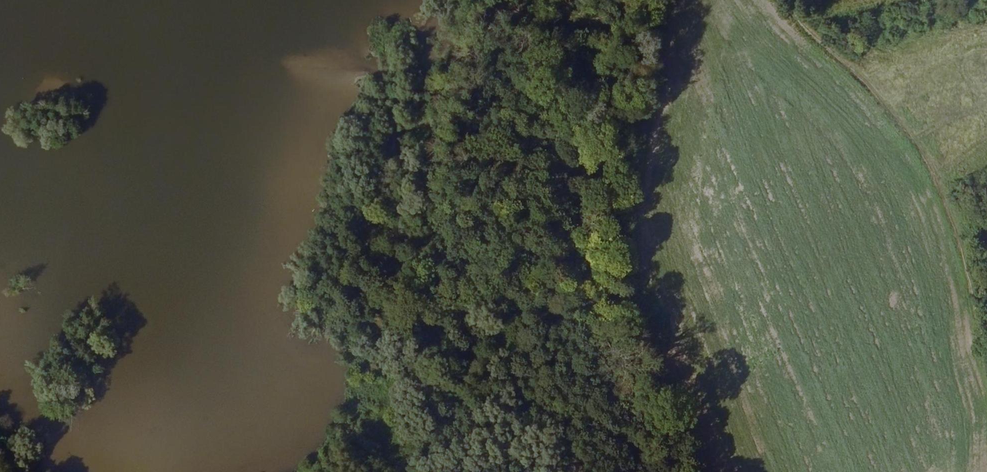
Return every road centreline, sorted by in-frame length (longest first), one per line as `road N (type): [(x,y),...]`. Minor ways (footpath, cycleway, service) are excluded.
road 1 (track): [(785,0),(908,133),(947,190),(986,345)]

